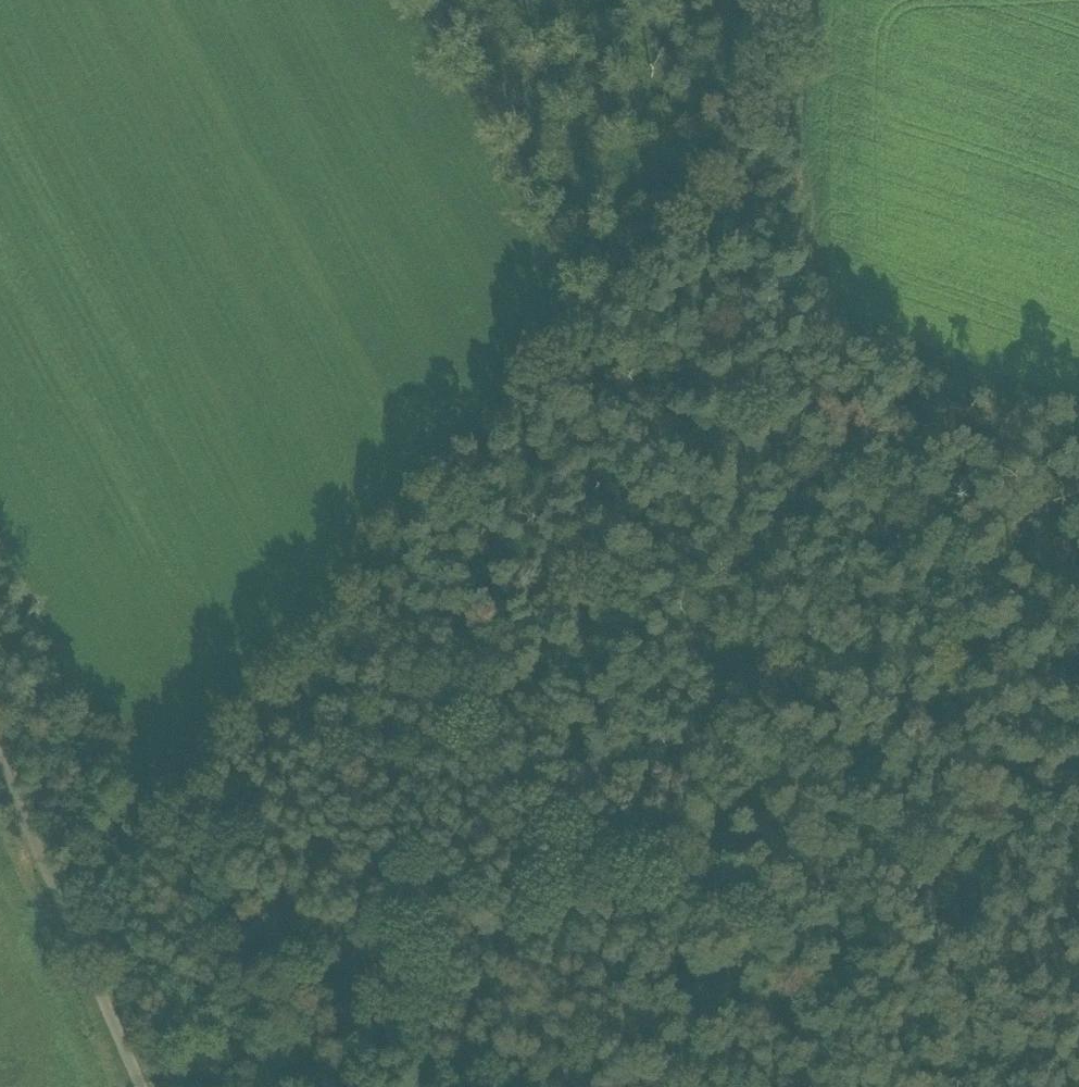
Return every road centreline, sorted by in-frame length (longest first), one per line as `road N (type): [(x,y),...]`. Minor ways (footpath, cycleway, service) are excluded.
road 1 (track): [(63,902),(143,1086)]
road 2 (track): [(0,762),(63,902)]

